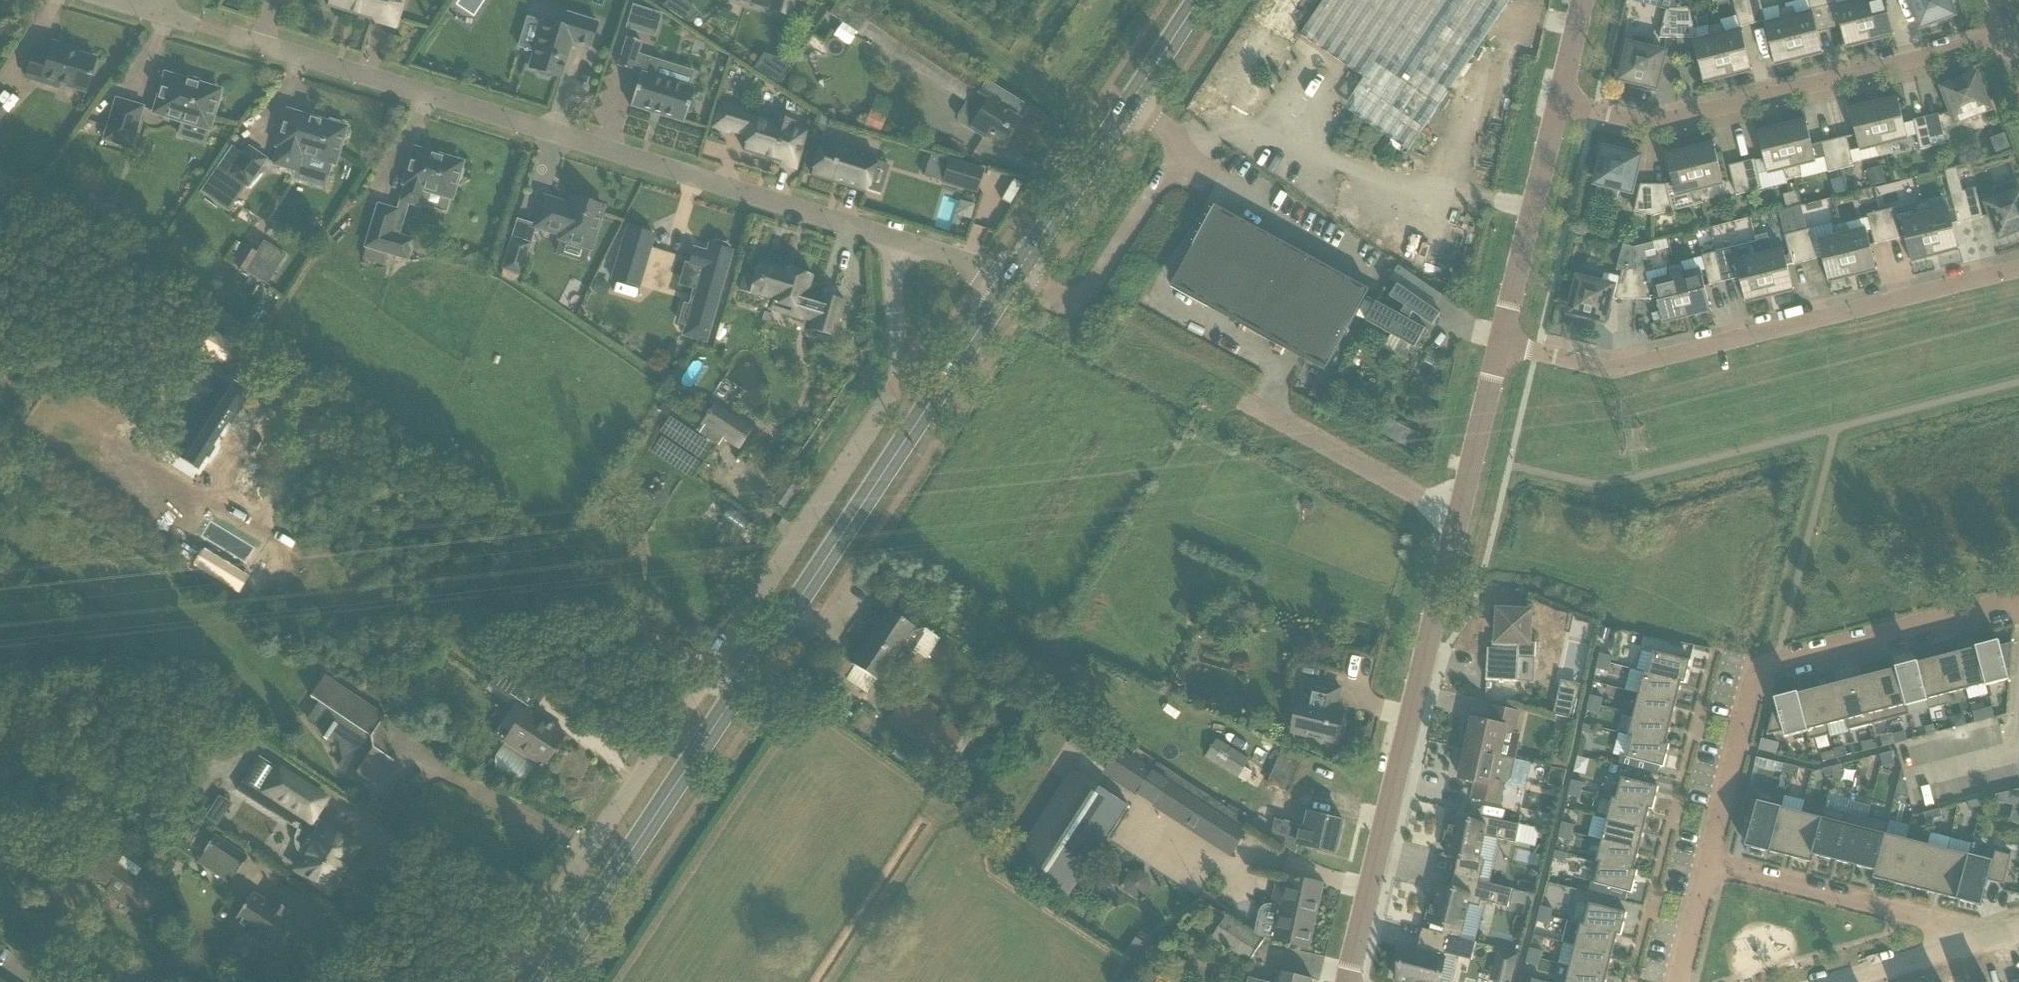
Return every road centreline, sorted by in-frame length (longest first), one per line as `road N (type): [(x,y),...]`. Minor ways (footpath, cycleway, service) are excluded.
road 1 (unclassified): [(890,237),(899,374),(888,401),(500,981)]
road 2 (secondary): [(546,981),(1011,281)]
road 3 (residential): [(890,237),(234,38)]
road 4 (residential): [(1350,981),(1503,341)]
road 5 (residential): [(1503,341),(1617,367),(2018,268)]
road 6 (residential): [(2018,601),(1763,668),(1709,864)]
road 7 (residential): [(1558,103),(1646,121),(1692,115),(1955,53),(2005,33)]
road 8 (residential): [(1569,60),(1416,18),(1306,166)]
road 9 (residential): [(1991,939),(1709,864)]
road 10 (unclassified): [(1011,281),(1079,301),(1172,170),(1176,150)]
road 11 (residential): [(1503,341),(1558,103)]
road 12 (secondary): [(1011,281),(1124,110)]
road 13 (residential): [(1842,981),(1991,939)]
road 14 (secondary): [(1124,110),(1198,0)]
road 15 (residential): [(1011,281),(890,237)]
road 16 (residential): [(1709,864),(1679,981)]

